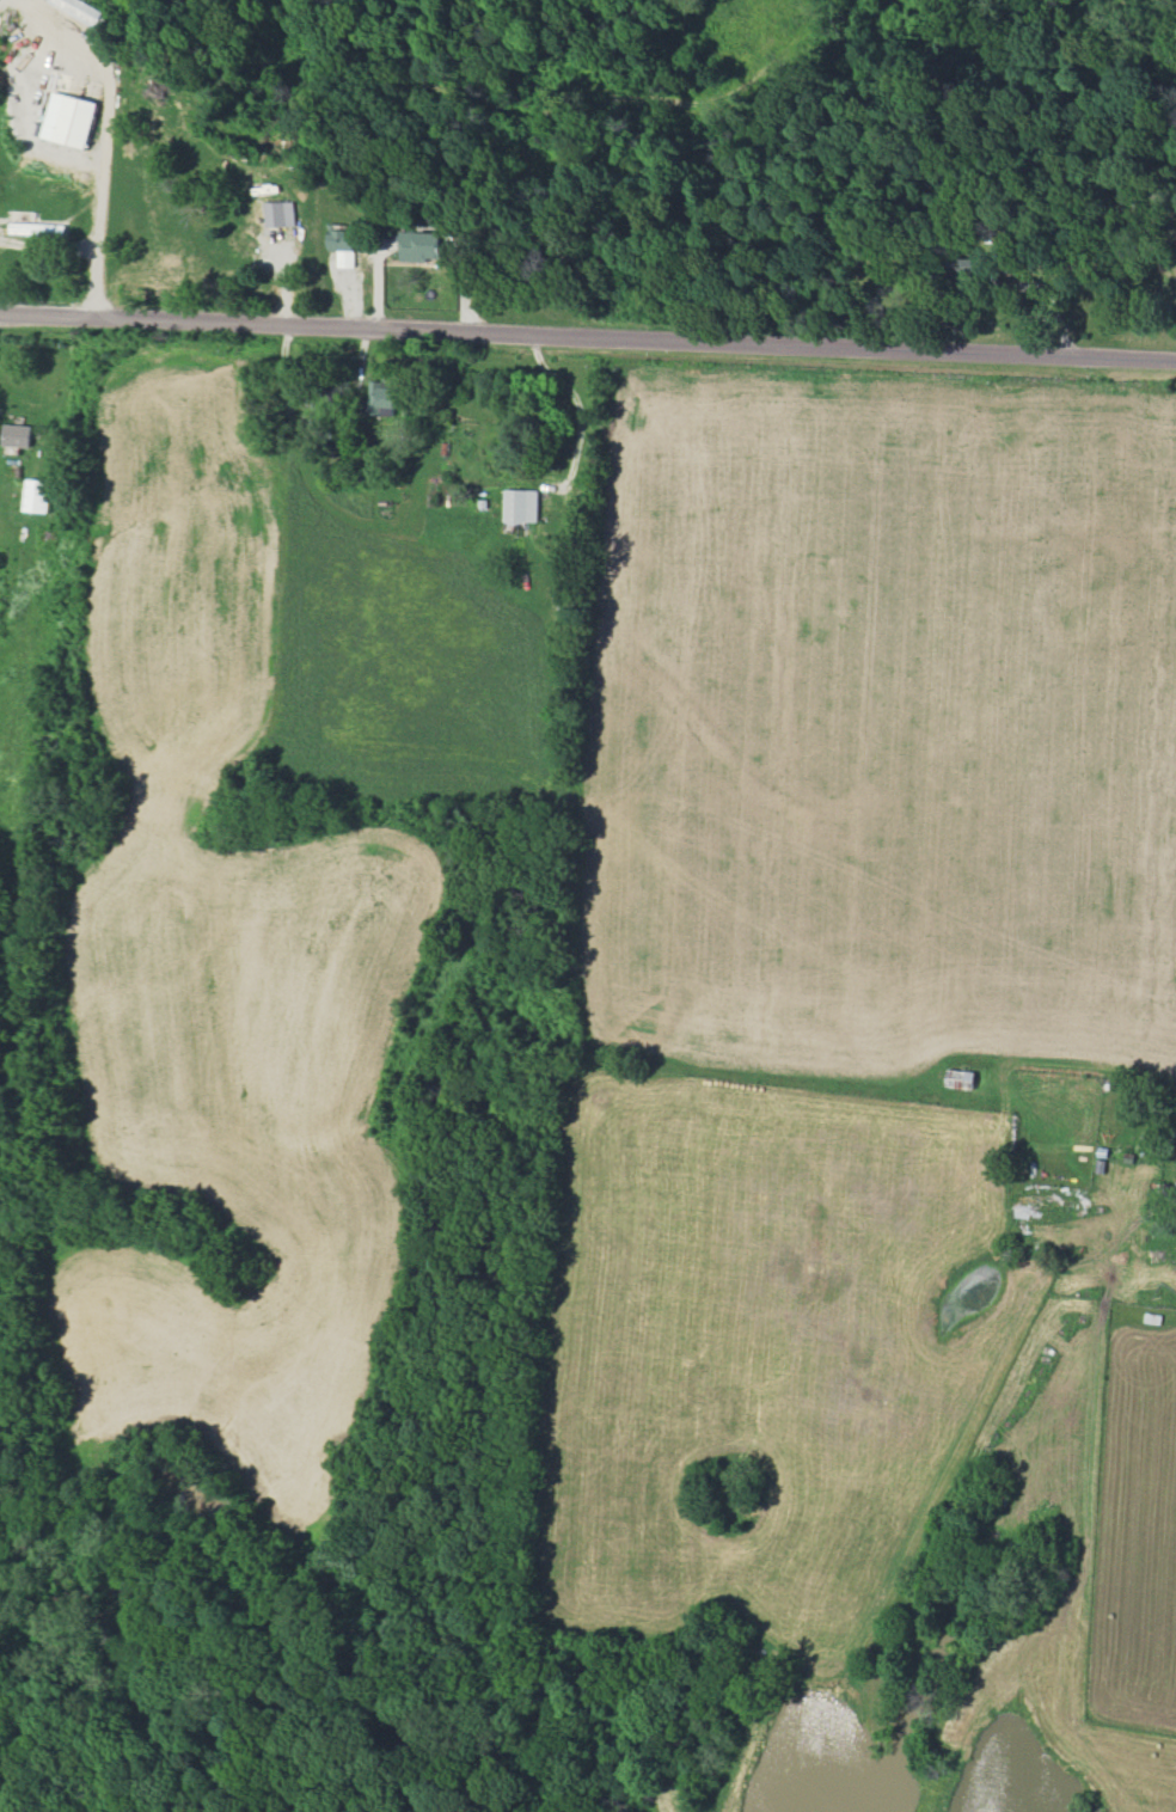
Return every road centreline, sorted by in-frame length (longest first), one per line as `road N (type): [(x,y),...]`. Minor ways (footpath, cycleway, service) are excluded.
road 1 (residential): [(0,309),(1175,352)]

